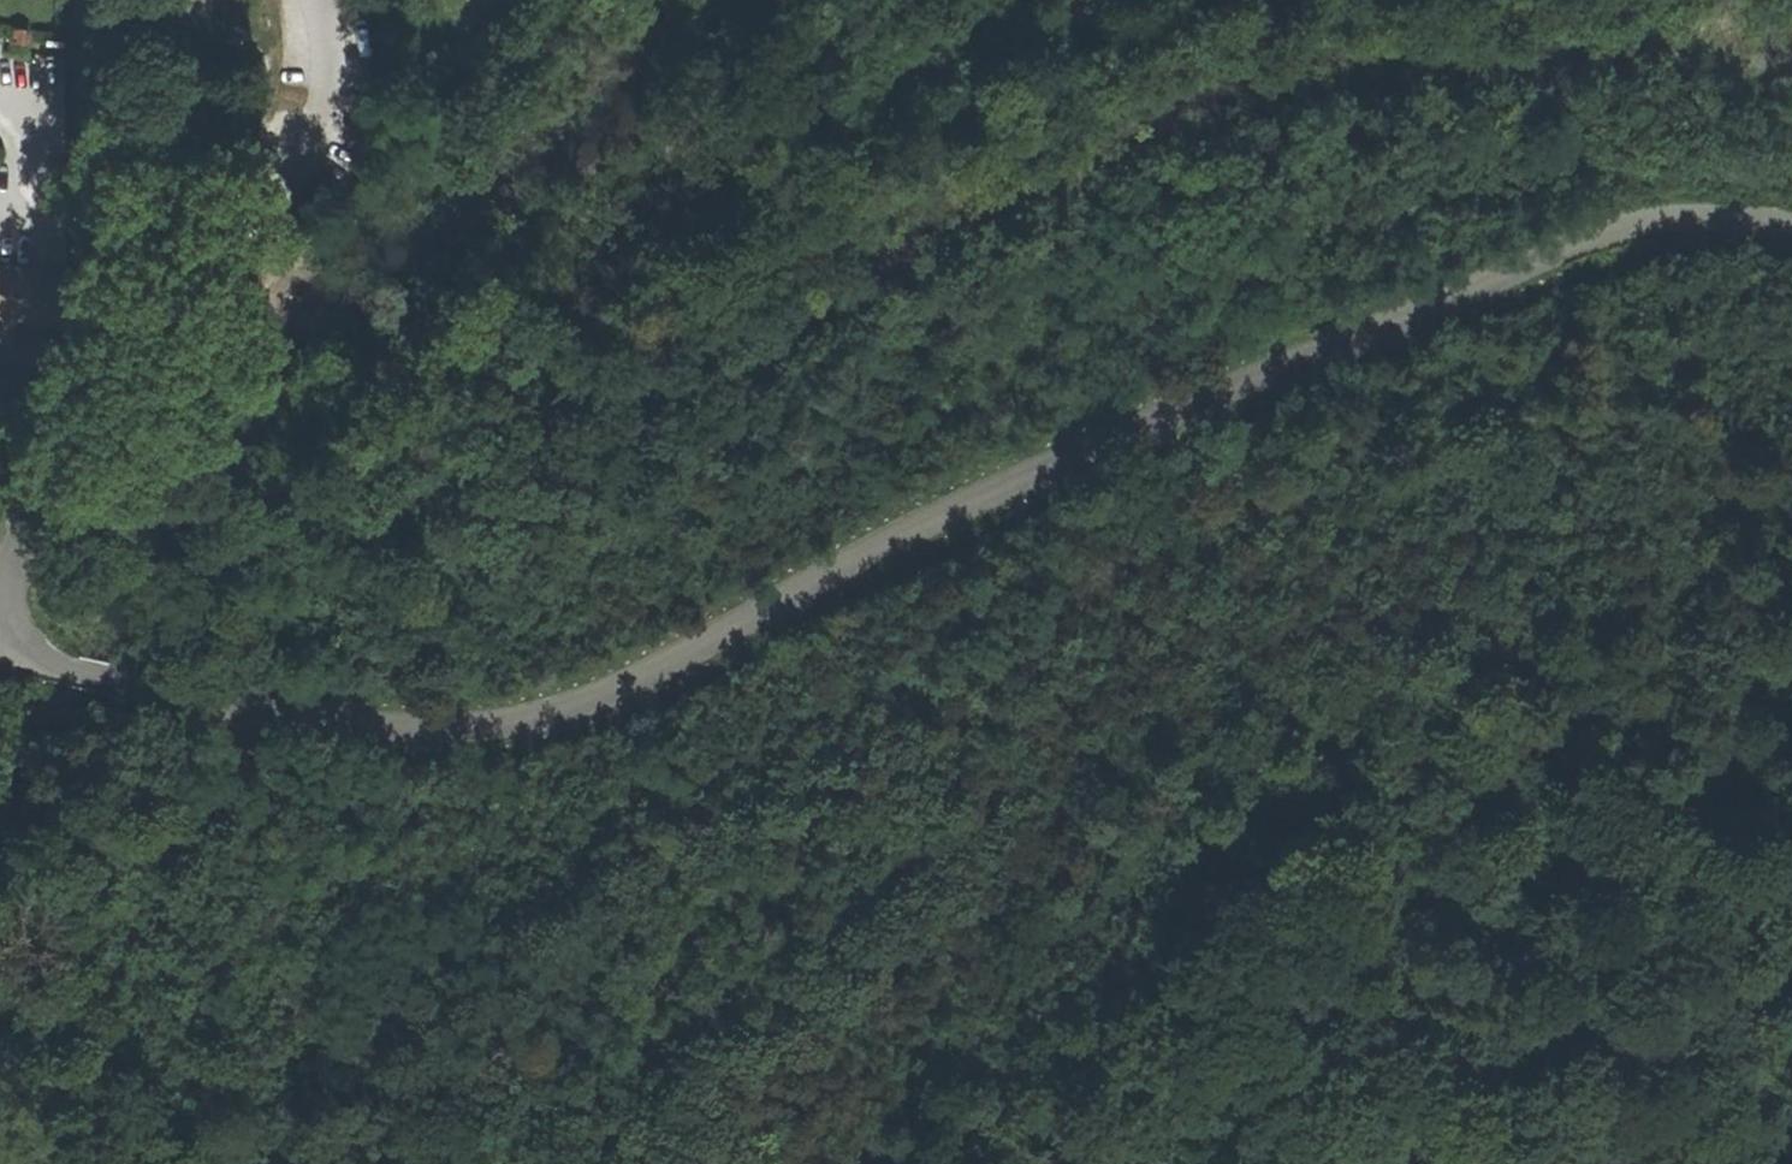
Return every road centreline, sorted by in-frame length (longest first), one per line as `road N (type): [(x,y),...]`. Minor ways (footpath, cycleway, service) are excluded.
road 1 (unclassified): [(0,647),(233,712),(450,734),(619,686),(946,507),(1569,245),(1696,216),(1791,226)]
road 2 (unclassified): [(86,0),(88,334),(0,581)]
road 3 (track): [(351,1163),(245,897),(243,831),(224,726),(209,706)]
road 4 (track): [(215,332),(224,284),(280,210)]

